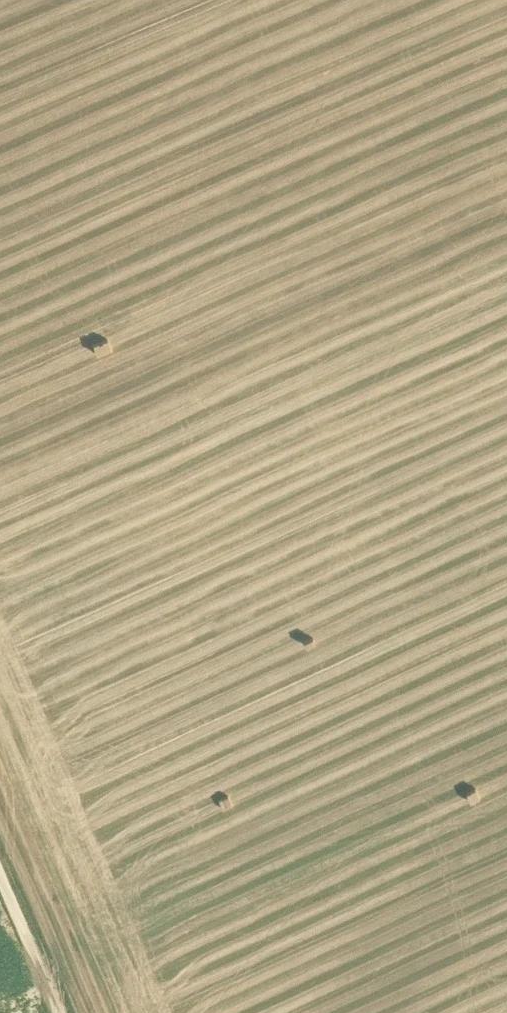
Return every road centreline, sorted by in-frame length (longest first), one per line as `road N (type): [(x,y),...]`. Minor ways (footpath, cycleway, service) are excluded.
road 1 (track): [(58,1012),(0,876)]

